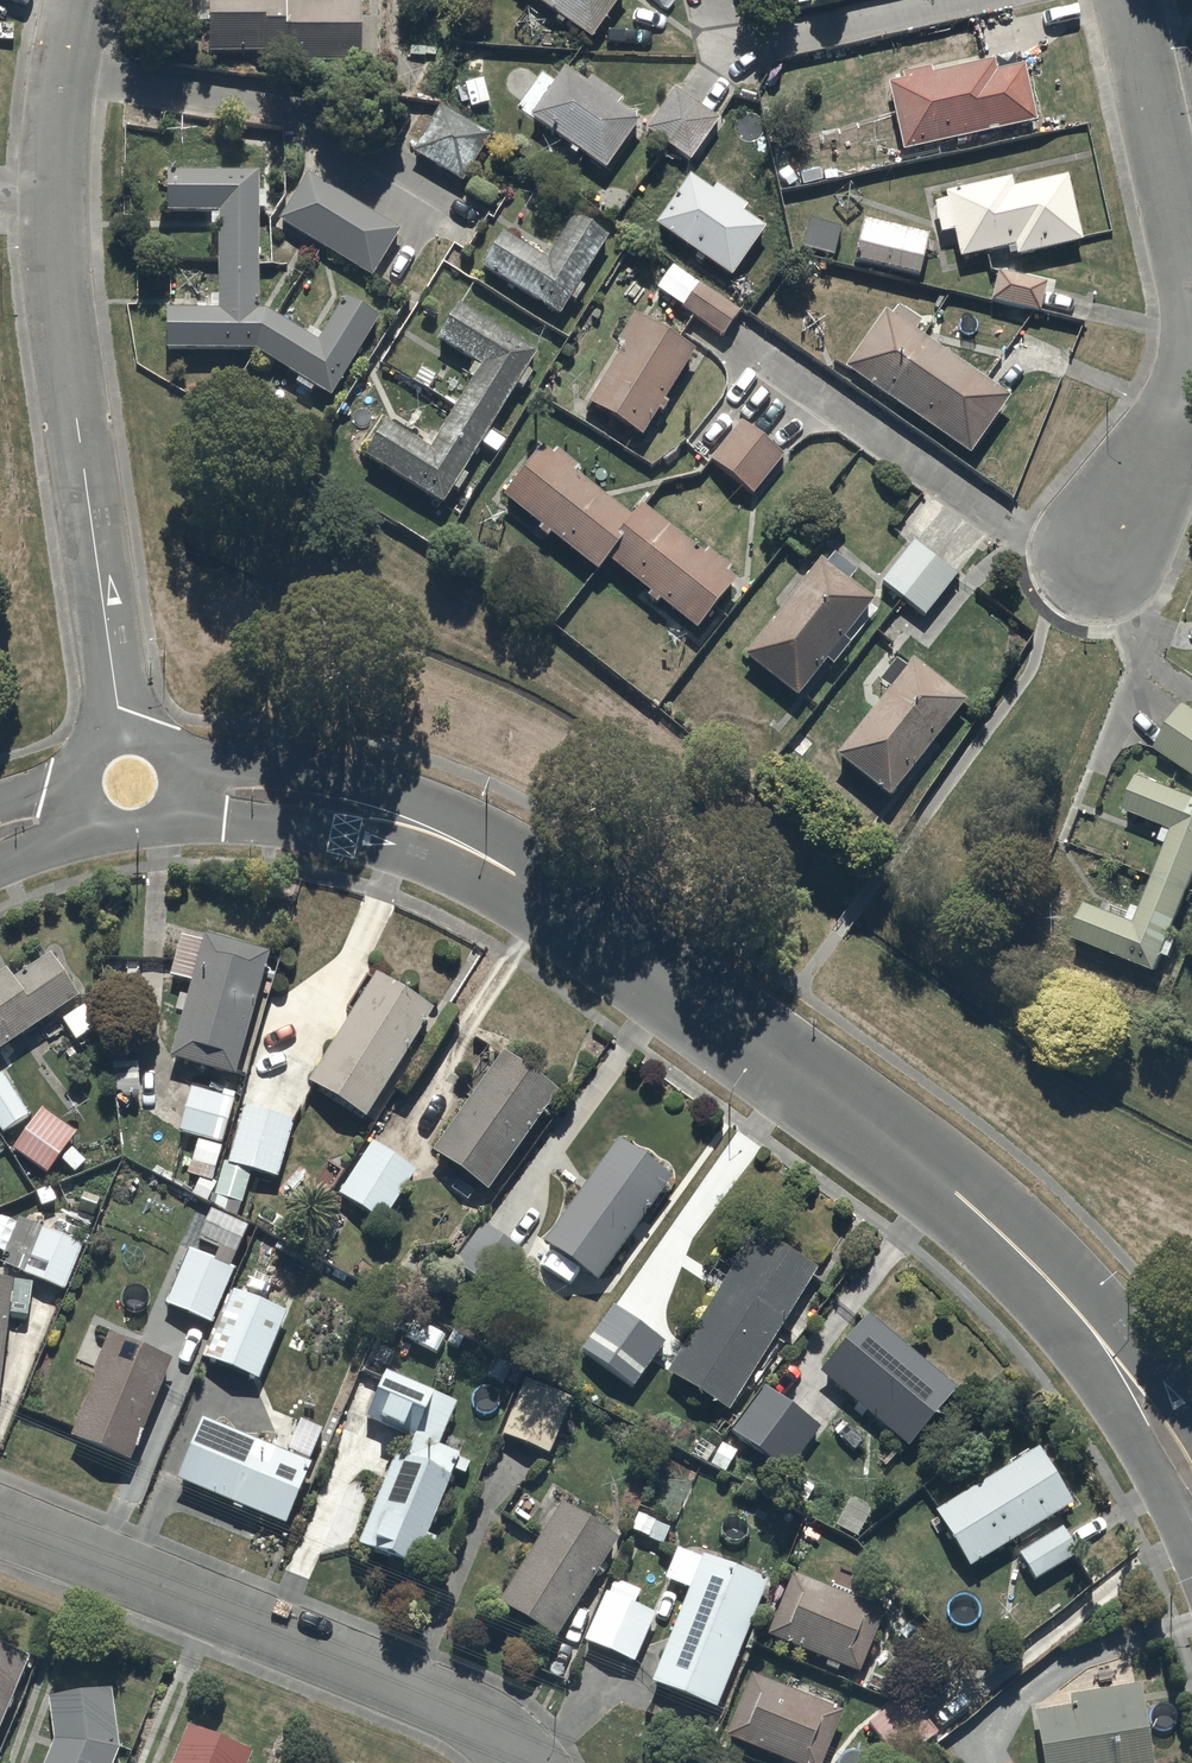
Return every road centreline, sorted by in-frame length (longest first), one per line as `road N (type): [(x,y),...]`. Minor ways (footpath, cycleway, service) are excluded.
road 1 (residential): [(179,785),(339,805),(436,833),(505,870),(958,1195),(1085,1322),(1191,1474)]
road 2 (residential): [(121,737),(58,264),(57,127),(81,0)]
road 3 (residential): [(522,1762),(509,1744),(429,1693),(0,1520)]
road 4 (residential): [(1135,0),(1191,279)]
road 5 (residential): [(1191,371),(1157,465),(1097,552)]
road 6 (residential): [(179,785),(171,810),(139,831),(112,828),(85,800)]

